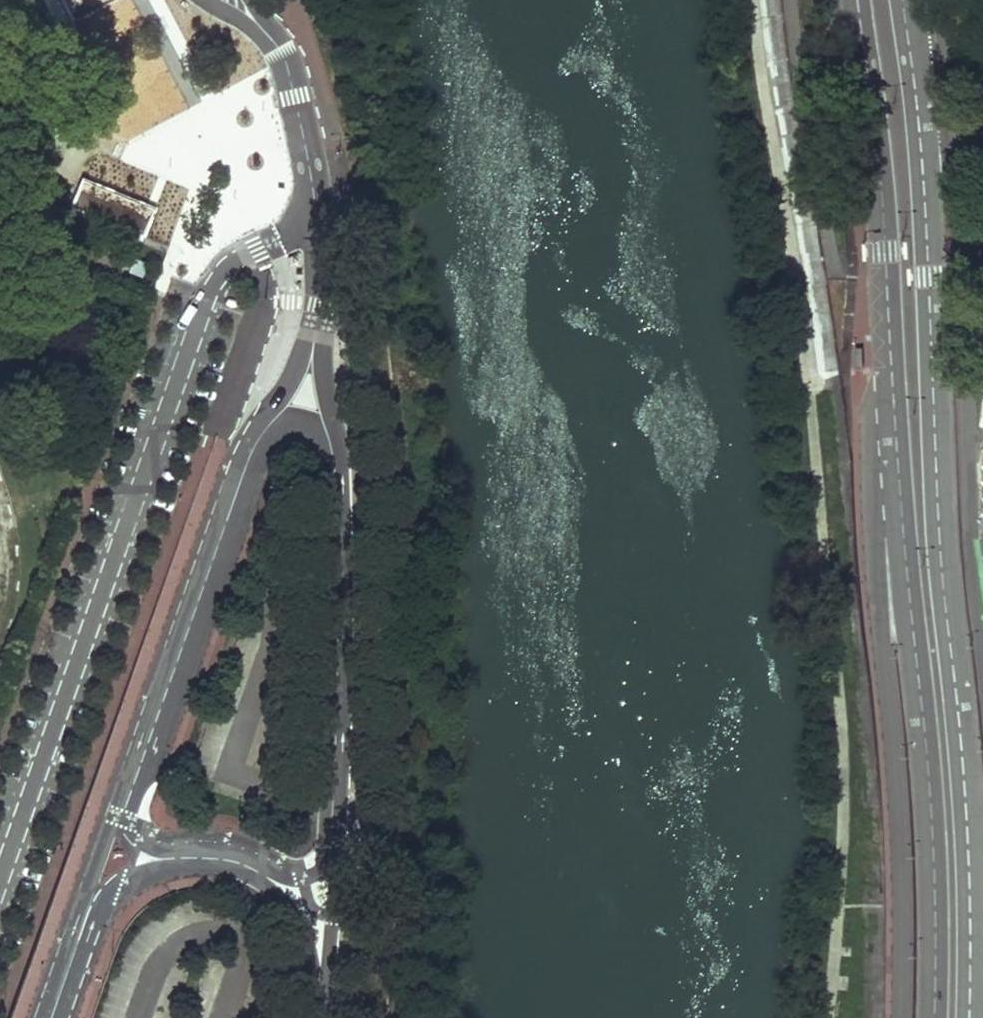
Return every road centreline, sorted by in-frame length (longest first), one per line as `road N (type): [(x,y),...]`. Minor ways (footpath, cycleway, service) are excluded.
road 1 (primary): [(972,1017),(964,755),(947,615),(909,29)]
road 2 (residential): [(311,207),(222,270),(0,886)]
road 3 (primary): [(857,0),(887,278),(900,524)]
road 4 (primary): [(900,524),(877,575),(901,819),(899,1017)]
road 5 (primary): [(900,524),(926,762),(932,1017)]
road 6 (residential): [(982,613),(964,524),(952,229)]
road 7 (residential): [(338,847),(342,467)]
road 8 (secondary): [(245,456),(129,790)]
road 9 (residential): [(236,0),(279,52),(290,78),(311,207)]
road 10 (residential): [(952,229),(946,145),(909,29)]
road 11 (secondary): [(320,312),(245,456)]
road 12 (residential): [(342,467),(320,312)]
road 13 (residential): [(321,995),(338,847)]
road 14 (secondary): [(129,790),(110,823),(82,926)]
road 15 (secondary): [(262,872),(308,936),(321,995)]
road 16 (secondary): [(82,926),(118,889),(187,859)]

